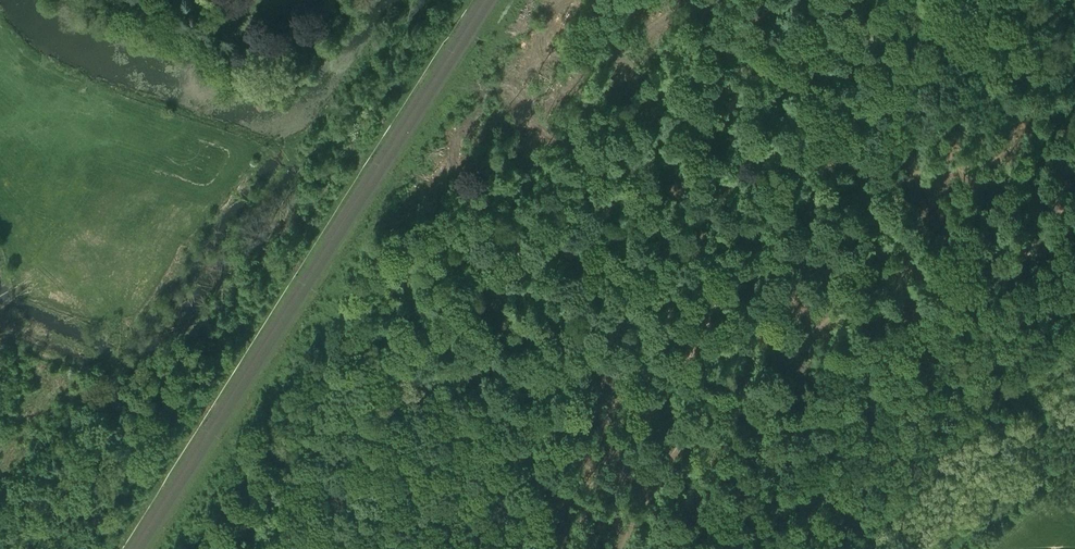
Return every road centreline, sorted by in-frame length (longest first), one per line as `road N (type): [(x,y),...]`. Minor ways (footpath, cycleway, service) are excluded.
road 1 (track): [(1074,186),(1007,166),(966,173),(939,189),(674,421),(638,470),(603,548)]
road 2 (track): [(771,0),(698,58),(553,246),(453,307)]
road 3 (track): [(453,307),(413,395),(405,435),(434,548)]

